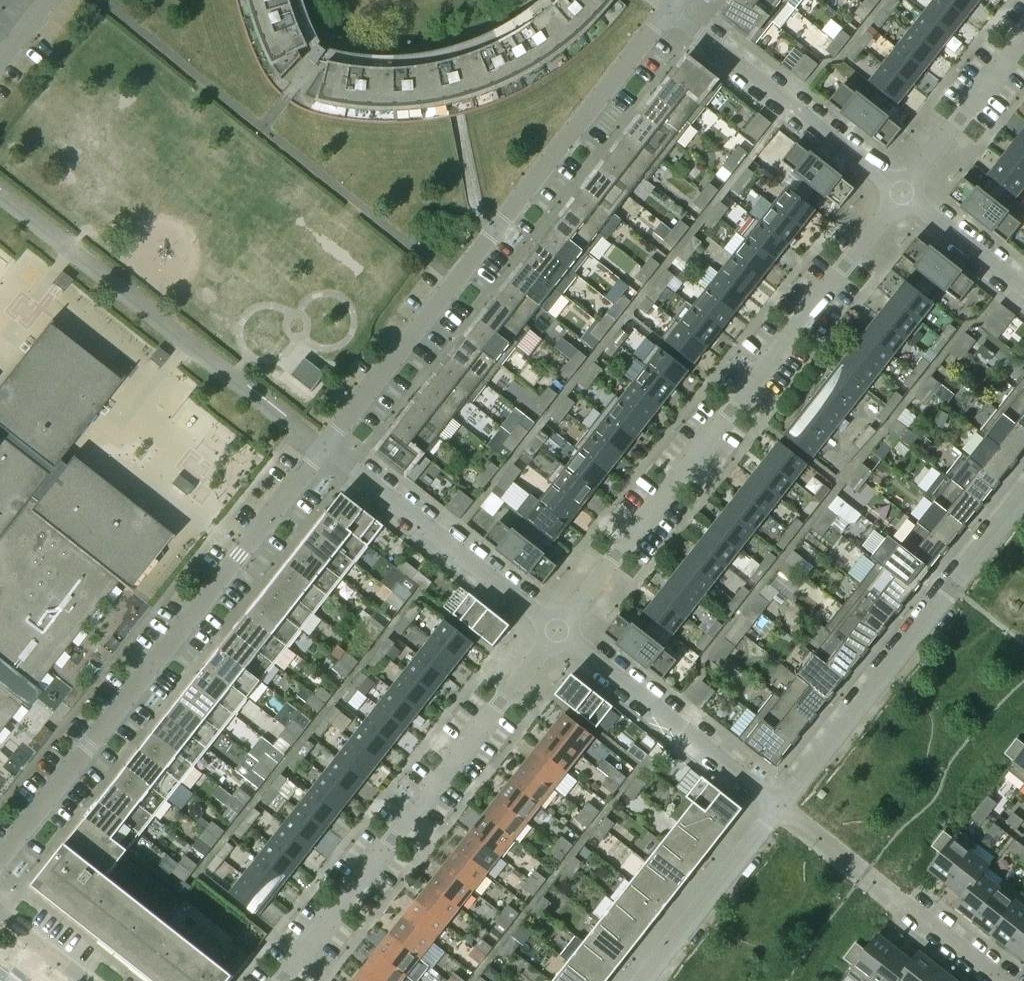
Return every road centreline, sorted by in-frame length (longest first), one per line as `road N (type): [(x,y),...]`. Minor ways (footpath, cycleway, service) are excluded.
road 1 (residential): [(326,451),(672,11)]
road 2 (residential): [(555,631),(901,193)]
road 3 (residential): [(0,863),(326,451)]
road 4 (residential): [(280,980),(555,631)]
road 5 (residential): [(780,808),(1023,498)]
road 6 (residential): [(901,193),(672,11)]
road 7 (residential): [(555,631),(326,451)]
road 8 (residential): [(780,808),(555,631)]
road 9 (residential): [(1000,980),(780,808)]
road 10 (residential): [(644,980),(780,808)]
road 11 (residential): [(901,193),(1023,37)]
road 12 (residential): [(1023,294),(901,193)]

